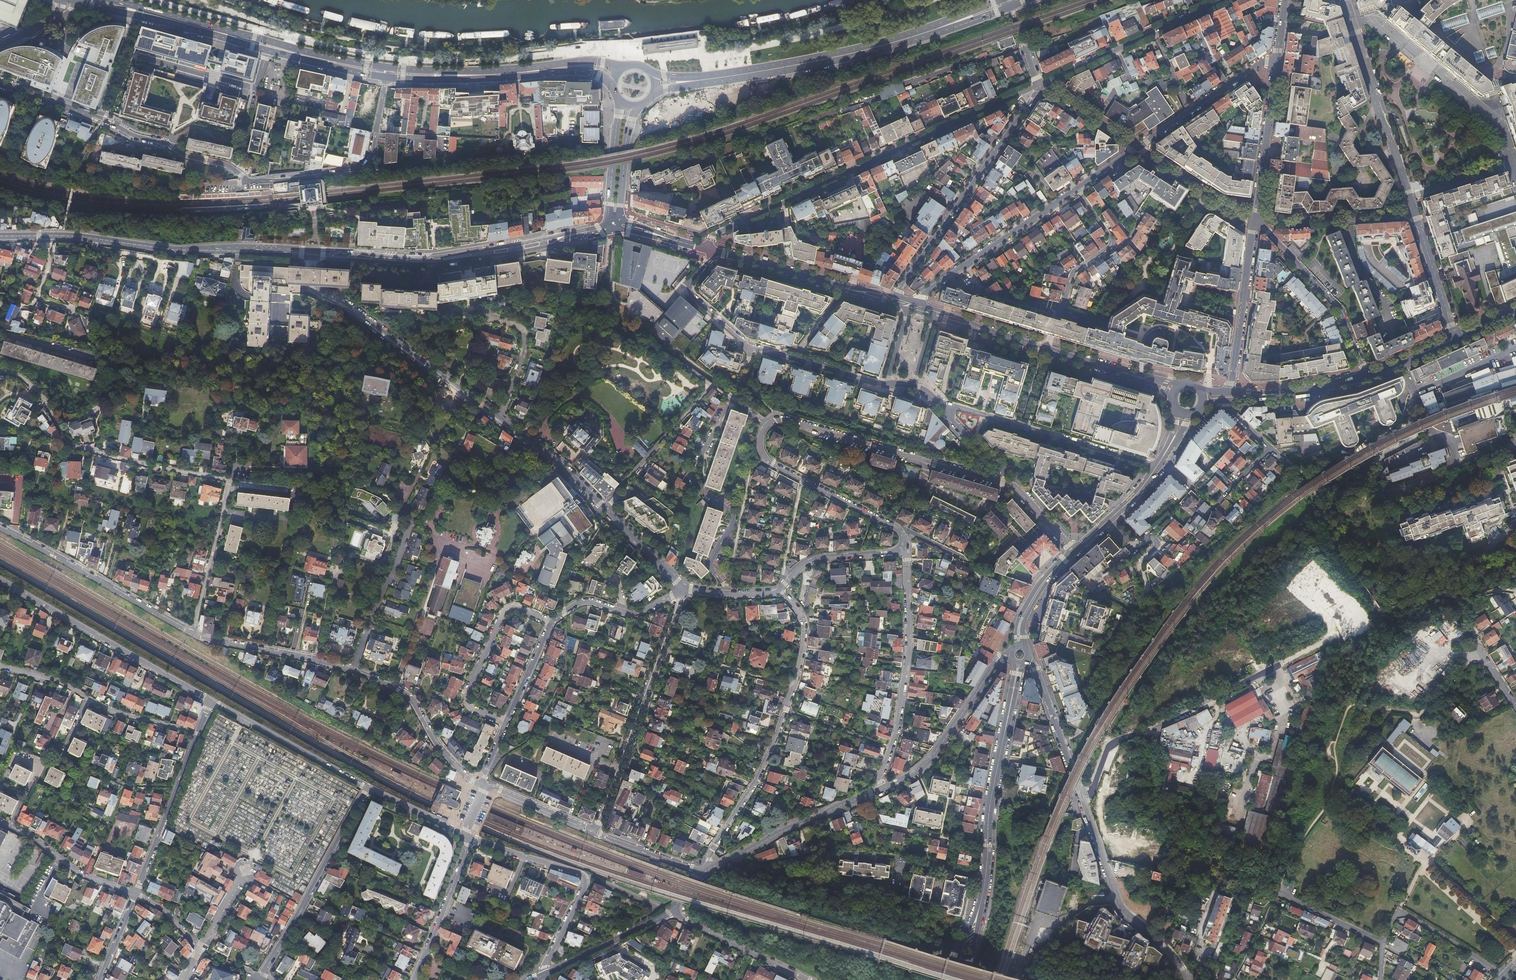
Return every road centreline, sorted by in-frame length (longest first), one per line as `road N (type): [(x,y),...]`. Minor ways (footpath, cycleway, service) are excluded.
road 1 (residential): [(193,633),(231,481),(73,445),(27,381),(0,372)]
road 2 (residential): [(1027,658),(1113,896),(1188,979)]
road 3 (residential): [(1015,96),(714,234),(707,249)]
road 4 (residential): [(483,785),(437,745),(394,686),(193,633)]
road 5 (secondary): [(0,236),(313,255)]
road 6 (residential): [(713,868),(710,855),(756,781),(801,660),(804,626),(780,590)]
road 7 (secondary): [(313,255),(428,261),(609,224)]
road 8 (residential): [(1402,362),(1431,432),(1456,452),(1445,474),(1414,493),(1459,490),(1515,445)]
road 9 (residential): [(886,385),(738,341),(687,289),(712,250)]
road 10 (residential): [(767,426),(739,406),(725,410),(691,471),(695,485),(732,518),(711,566),(722,593)]
road 11 (residential): [(500,418),(349,307),(313,291),(313,255)]
road 12 (residential): [(596,830),(683,588)]
road 13 (residential): [(1017,662),(978,912)]
road 14 (residential): [(683,588),(500,418)]
road 15 (residential): [(0,585),(212,701)]
road 16 (residential): [(906,551),(907,651),(881,789)]
road 17 (residential): [(767,426),(785,419),(994,479)]
road 18 (primary): [(943,25),(853,53),(713,78)]
road 19 (residential): [(468,837),(586,879),(544,975)]
road 20 (residential): [(896,296),(1024,108)]
road 21 (secondary): [(1414,212),(1345,0)]
road 22 (residential): [(193,633),(0,527)]
road 23 (residential): [(367,789),(260,978)]
road 24 (residential): [(1155,467),(946,408)]
road 25 (residential): [(381,76),(376,135),(363,167),(248,183)]
road 26 (residential): [(198,734),(0,666)]
road 27 (residential): [(906,551),(900,531),(765,460),(767,426)]
road 28 (track): [(1379,614),(1328,534),(1309,483),(1270,448)]
road 29 (residential): [(552,623),(519,607),(504,610),(464,704),(506,723)]
road 30 (residential): [(1366,376),(1341,310),(1255,223)]
road 31 (residential): [(881,789),(713,868)]
road 32 (residential): [(924,293),(1076,189)]
road 33 (residential): [(212,701),(367,789)]
road 34 (residential): [(198,734),(133,895)]
road 35 (secondary): [(1255,223),(1229,392)]
road 36 (residential): [(993,667),(936,752),(881,789)]
road 37 (secondary): [(1275,63),(1255,223)]
road 38 (residential): [(1255,223),(1414,212)]
road 39 (residential): [(809,979),(672,910)]
road 40 (residential): [(133,895),(78,874),(0,821)]
road 41 (residential): [(248,183),(224,164),(109,122)]
road 42 (residential): [(414,979),(468,837)]
road 43 (residential): [(1215,507),(1270,448),(1221,403)]
road 44 (residential): [(544,975),(672,910)]
road 45 (residential): [(1255,223),(1138,147)]
road 46 (residential): [(780,590),(809,562),(906,551)]
road 47 (primary): [(844,288),(712,250)]
road 48 (secondary): [(1454,338),(1414,212)]
road 49 (residential): [(1045,347),(1074,271),(1114,244)]
road 50 (primary): [(76,1),(202,28)]
road 51 (primary): [(621,100),(609,224)]
road 52 (residential): [(500,418),(525,346),(517,326),(493,317)]
road 53 (primary): [(390,77),(512,73)]
road 54 (primary): [(618,224),(626,141),(639,105)]
road 55 (residential): [(483,785),(596,830)]
road 56 (primary): [(512,73),(391,68)]

